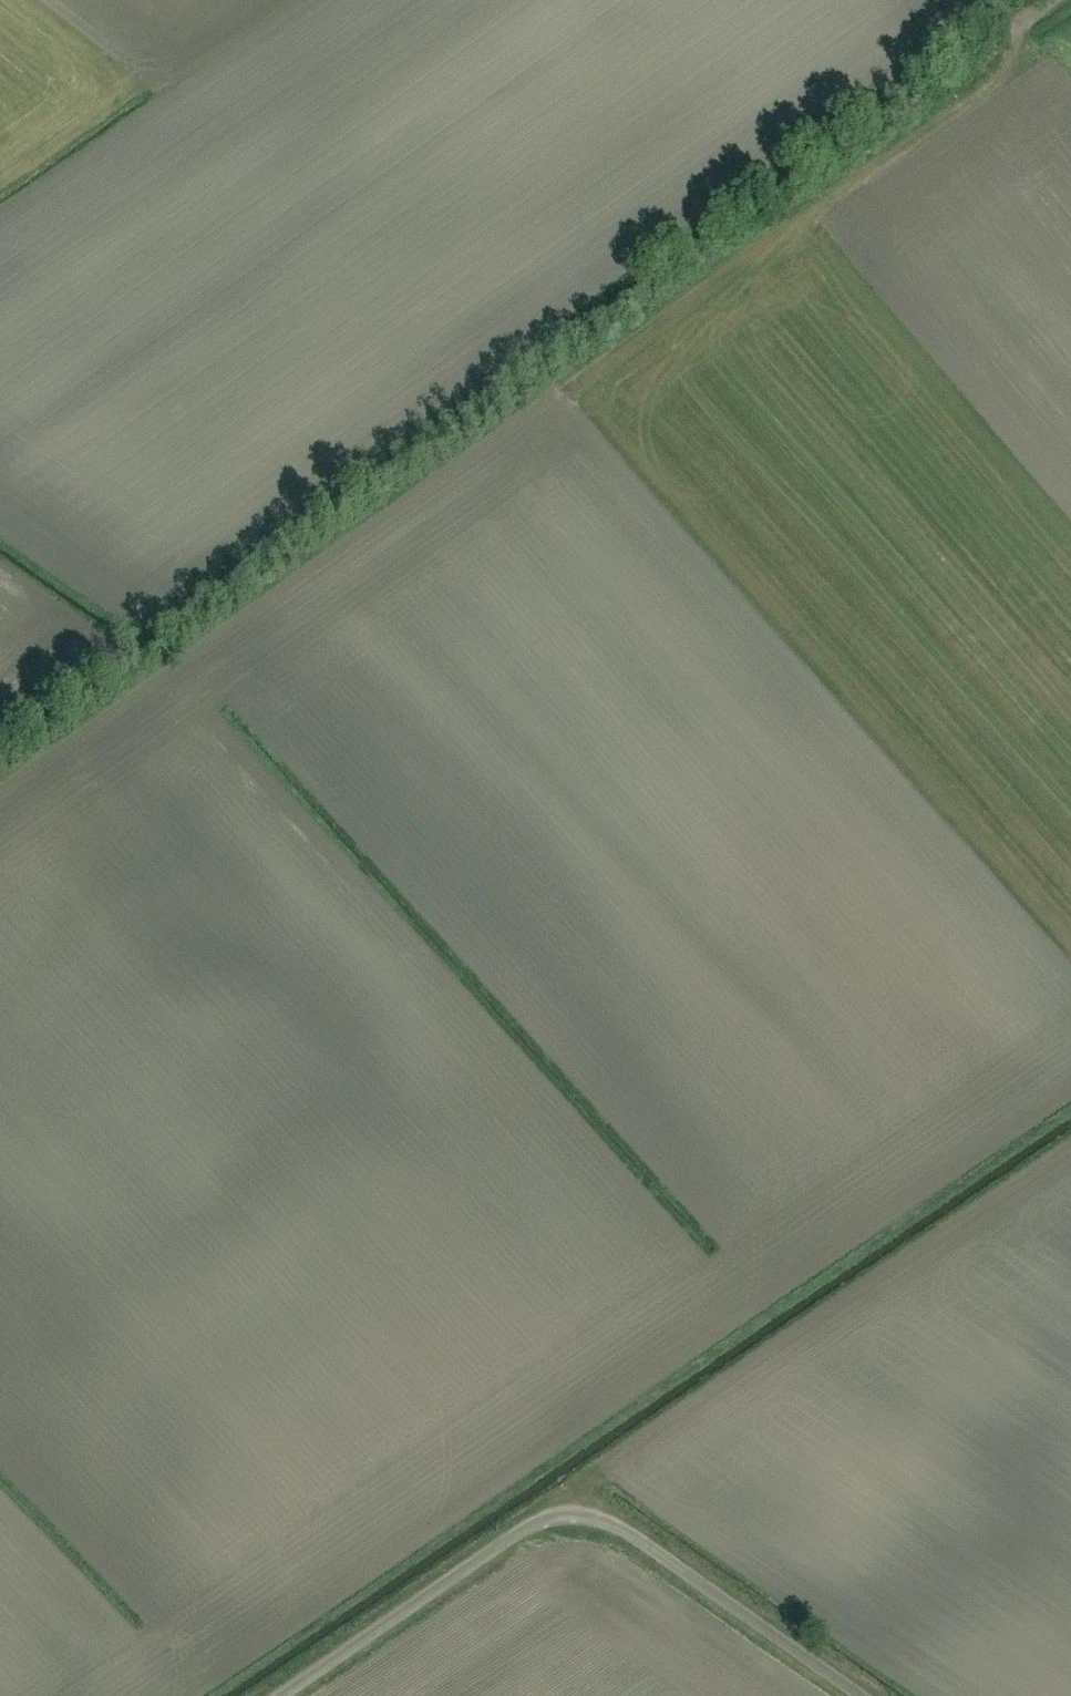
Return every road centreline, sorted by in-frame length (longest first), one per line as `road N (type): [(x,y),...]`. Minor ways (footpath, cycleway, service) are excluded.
road 1 (residential): [(283,1695),(539,1525),(593,1514),(862,1695)]

